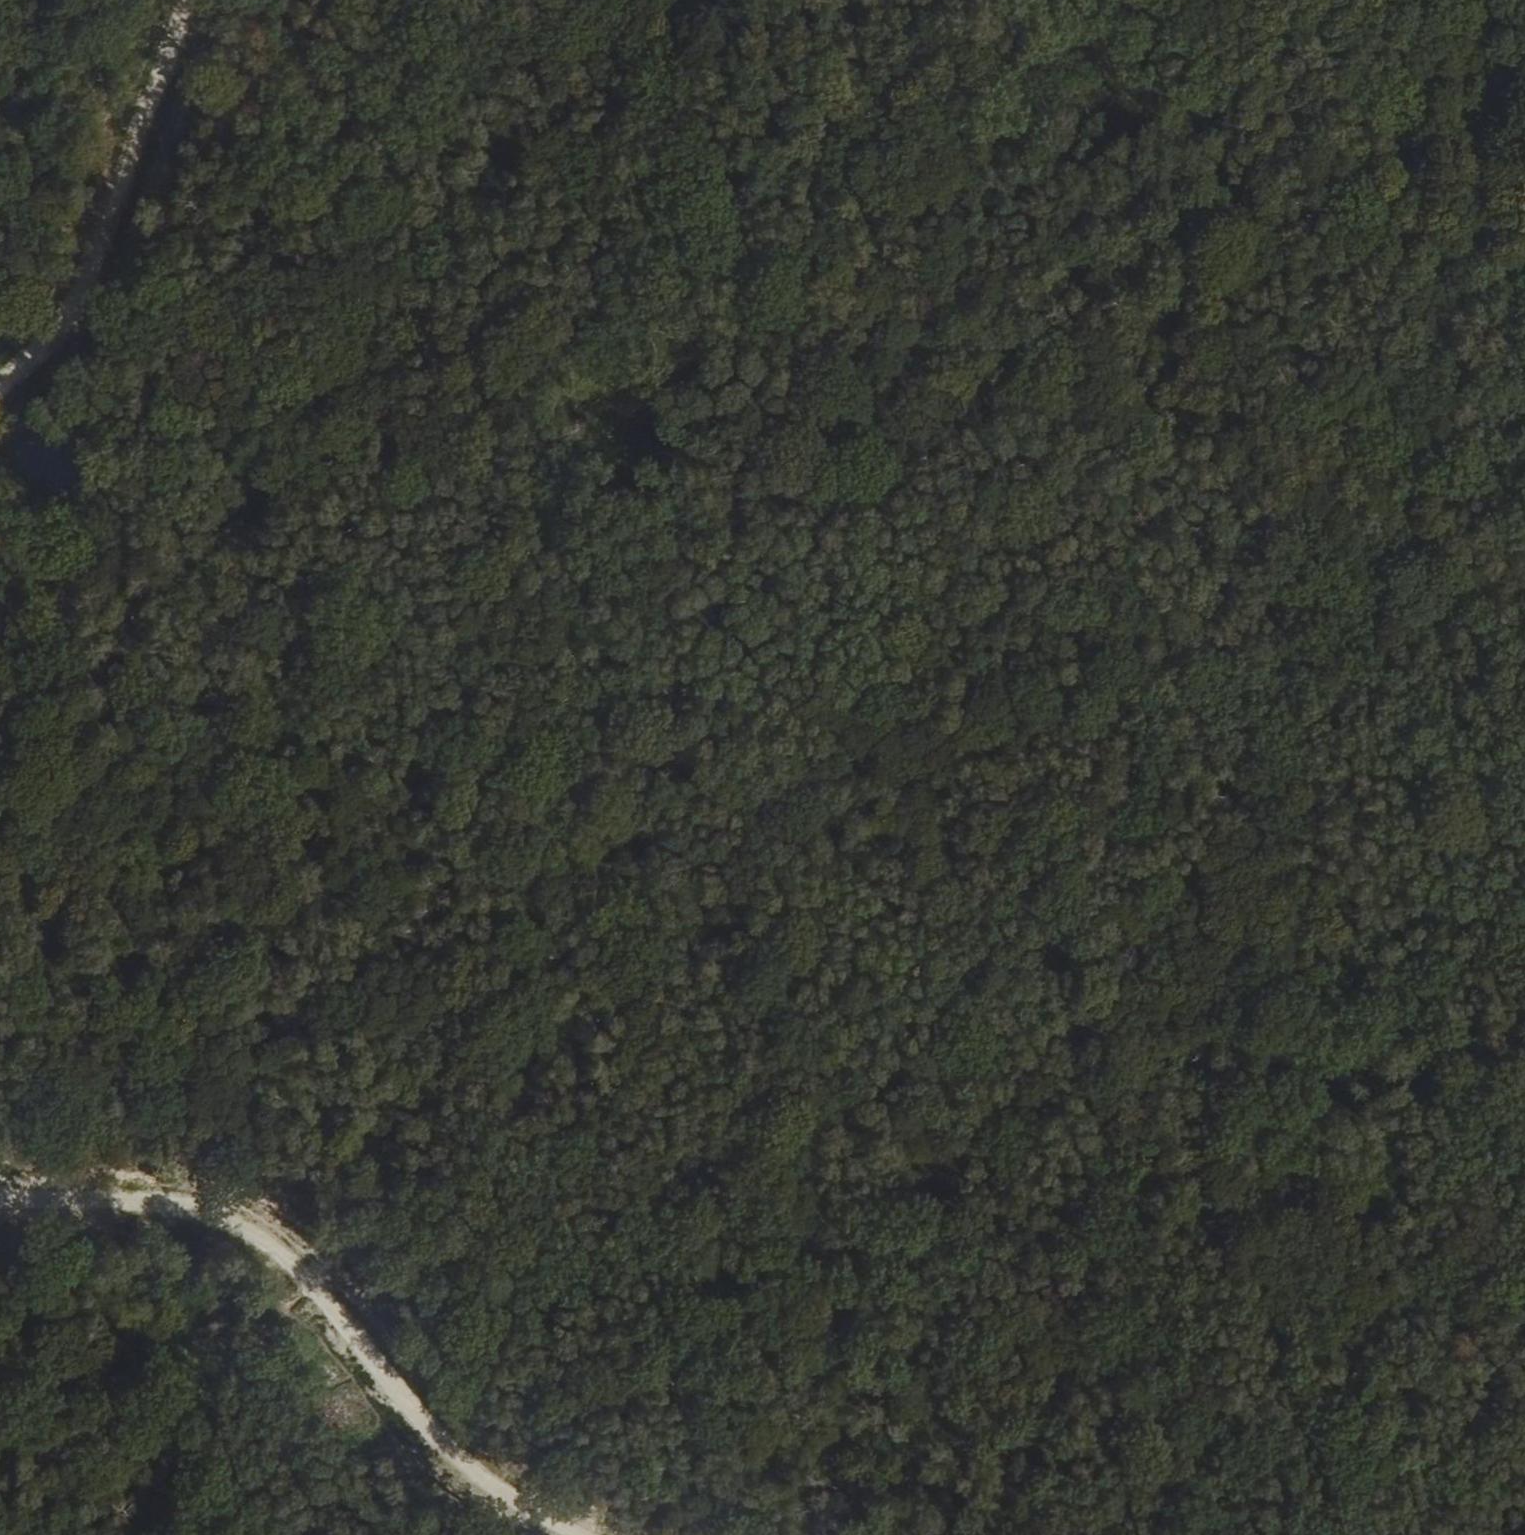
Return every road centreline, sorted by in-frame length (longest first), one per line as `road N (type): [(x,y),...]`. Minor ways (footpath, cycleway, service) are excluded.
road 1 (track): [(0,1198),(122,1210),(253,1241),(341,1321),(459,1459),(597,1534)]
road 2 (track): [(183,0),(83,275),(14,324),(0,345)]

